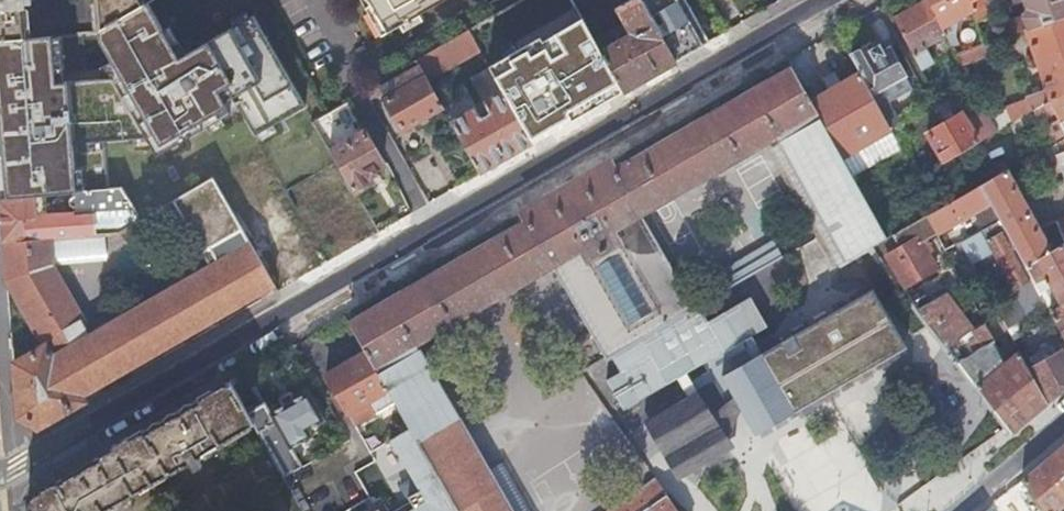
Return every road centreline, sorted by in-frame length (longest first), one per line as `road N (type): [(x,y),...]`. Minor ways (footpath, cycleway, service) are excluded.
road 1 (residential): [(831,0),(0,476)]
road 2 (residential): [(1063,424),(963,510)]

